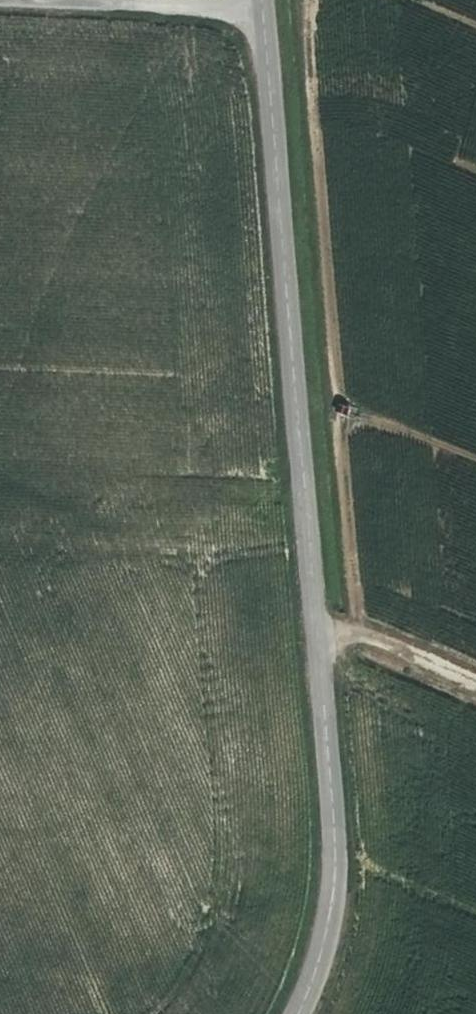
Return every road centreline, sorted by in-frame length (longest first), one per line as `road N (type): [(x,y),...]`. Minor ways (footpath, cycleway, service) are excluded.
road 1 (unclassified): [(302,1013),(335,868),(251,11)]
road 2 (unclassified): [(0,6),(251,11)]
road 3 (track): [(316,651),(352,647),(475,699)]

